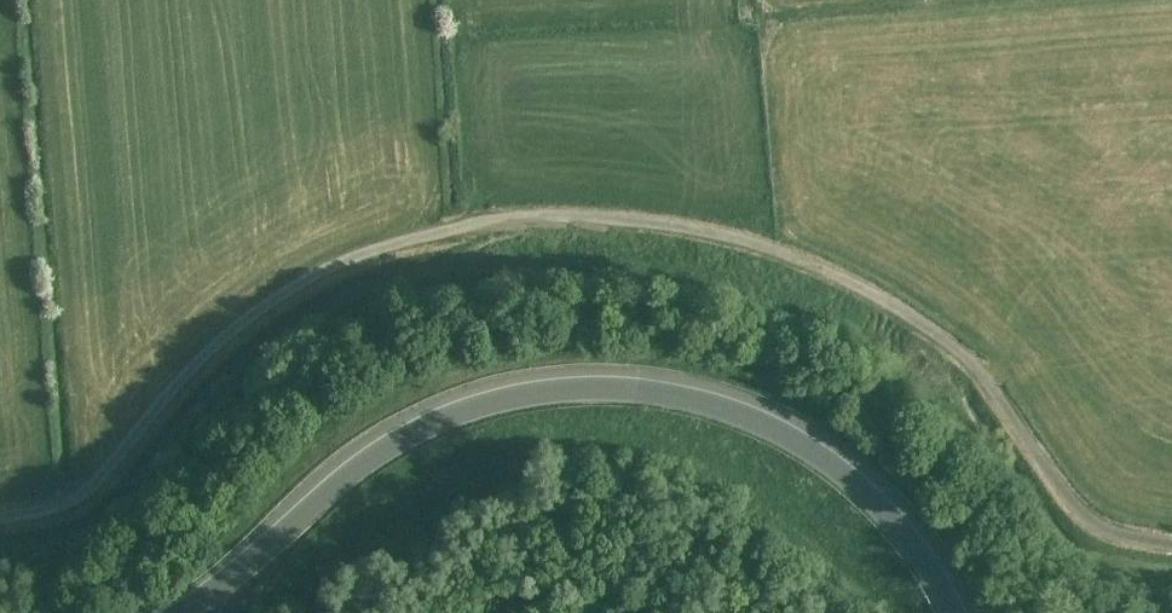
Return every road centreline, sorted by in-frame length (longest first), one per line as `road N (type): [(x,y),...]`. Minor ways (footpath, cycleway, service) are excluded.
road 1 (track): [(0,518),(51,510),(90,490),(213,350),(273,300),(342,262),(480,222),(582,215),(734,235),(816,263),(886,301),(975,365),(1089,524),(1171,545)]
road 2 (primary): [(954,612),(921,555),(875,503),(802,445),(721,407),(577,386),(458,412),(386,448),(179,612)]

